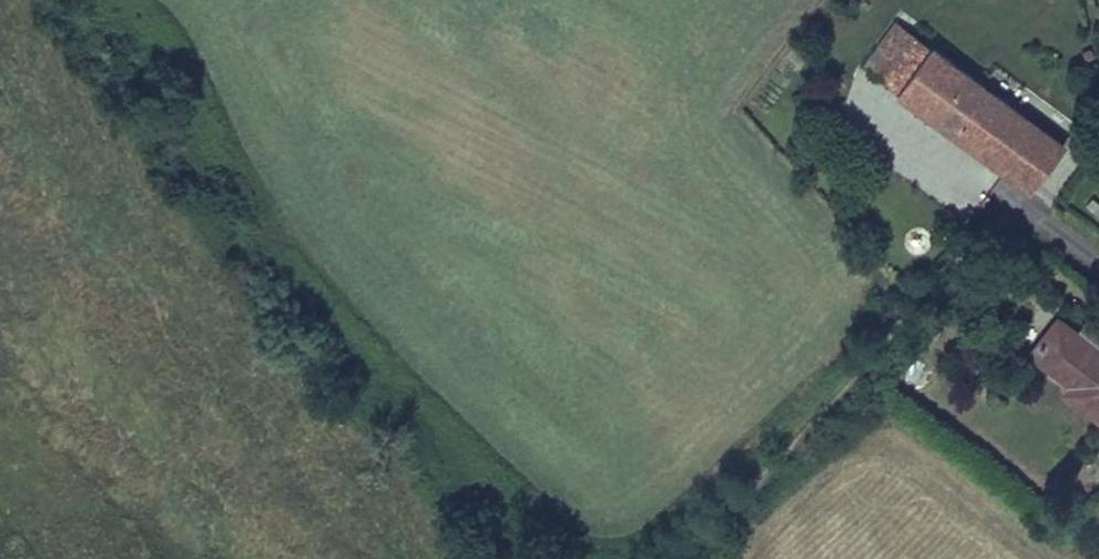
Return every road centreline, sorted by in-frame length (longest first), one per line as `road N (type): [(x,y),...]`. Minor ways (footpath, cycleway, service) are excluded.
road 1 (track): [(681,558),(834,410),(1005,196)]

